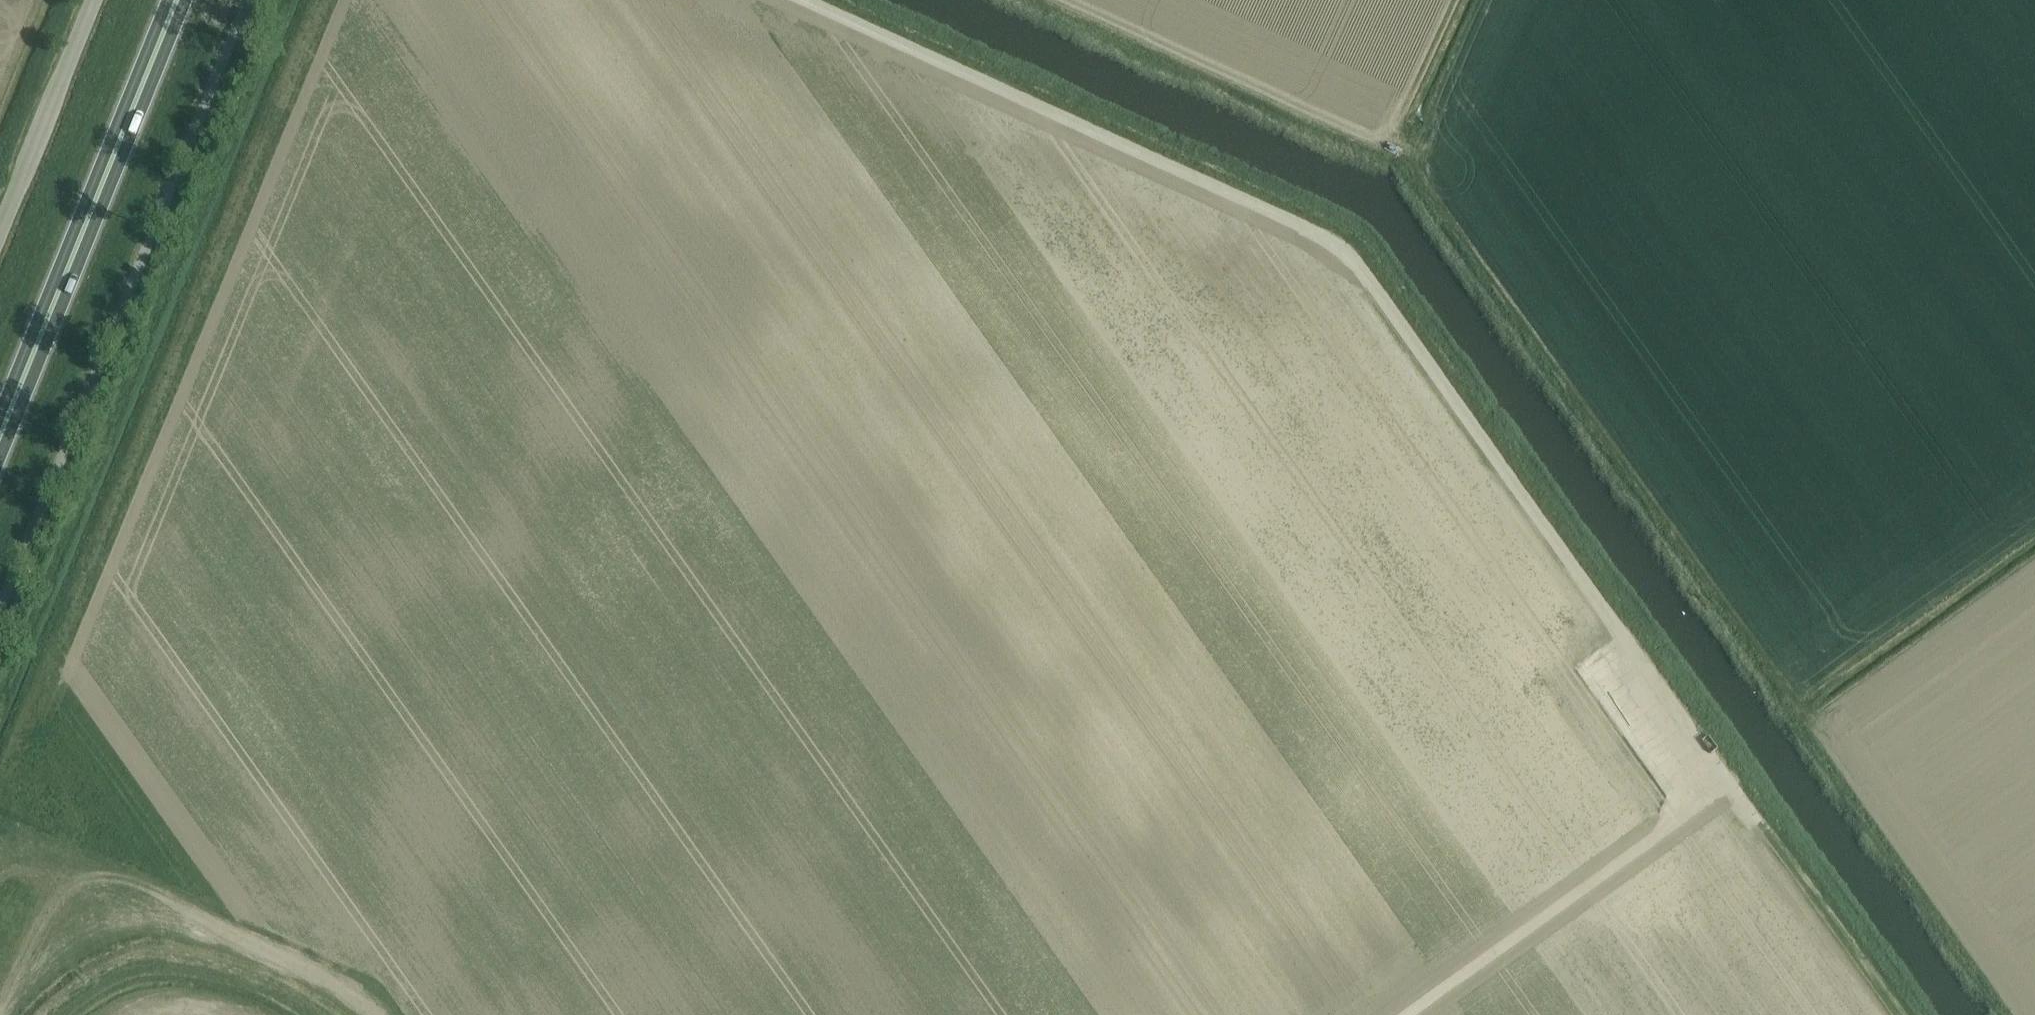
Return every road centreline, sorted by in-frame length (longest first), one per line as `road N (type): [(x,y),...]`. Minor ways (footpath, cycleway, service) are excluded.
road 1 (trunk): [(0,437),(178,0)]
road 2 (unclassified): [(0,241),(96,0)]

